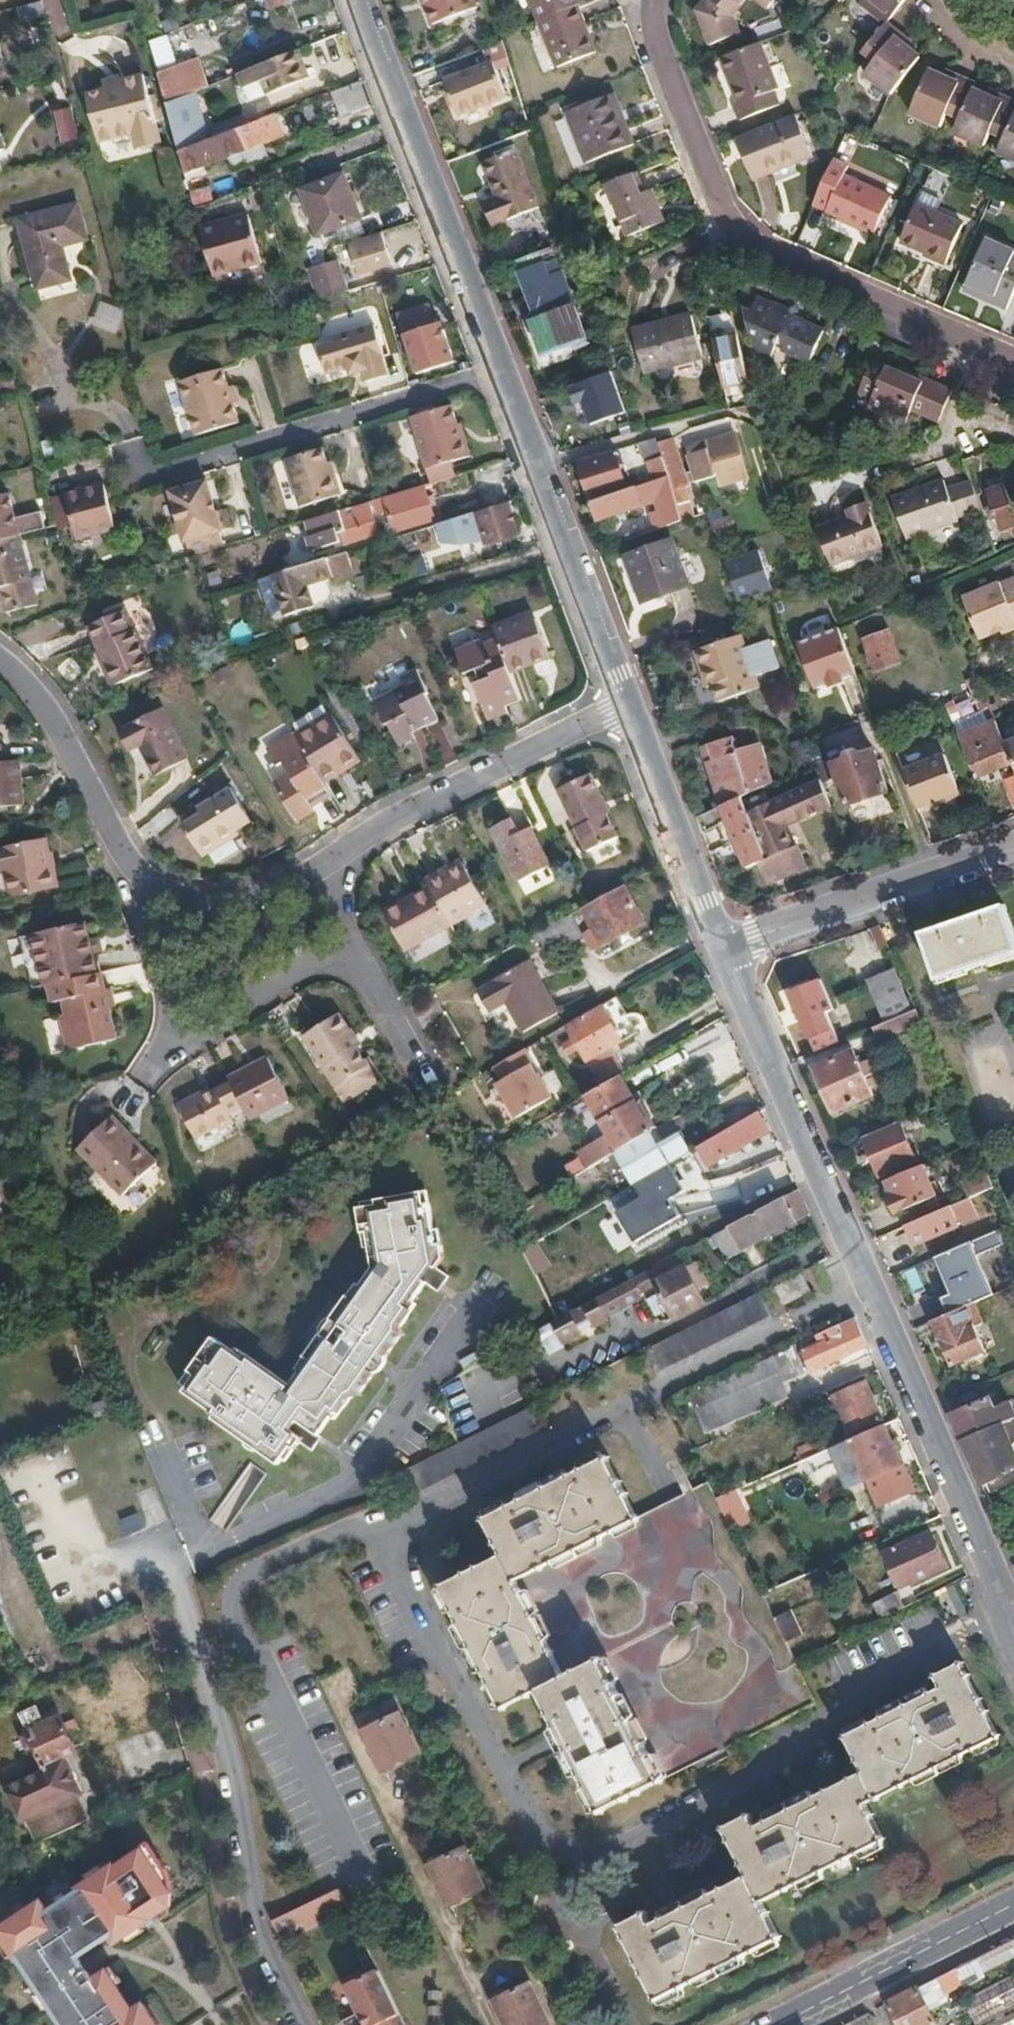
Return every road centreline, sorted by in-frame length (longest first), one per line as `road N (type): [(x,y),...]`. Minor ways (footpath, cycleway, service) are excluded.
road 1 (residential): [(298,2024),(262,1954),(174,1572),(346,1486),(476,1307)]
road 2 (residential): [(1013,1651),(989,1570),(722,950)]
road 3 (residential): [(126,855),(171,898),(216,911),(259,901),(326,874),(387,826),(630,705)]
road 4 (residential): [(651,0),(655,50),(731,231),(762,255),(974,346)]
road 5 (residential): [(498,372),(361,0)]
road 6 (residential): [(133,483),(498,372)]
road 7 (residential): [(630,705),(498,372)]
road 8 (unclassified): [(722,950),(1013,854)]
road 9 (residential): [(722,950),(630,705)]
road 10 (primary): [(1013,1905),(780,2024)]
road 11 (residential): [(0,665),(63,733),(126,855)]
road 12 (residential): [(173,1034),(352,952)]
road 13 (residential): [(126,855),(174,994),(173,1034)]

